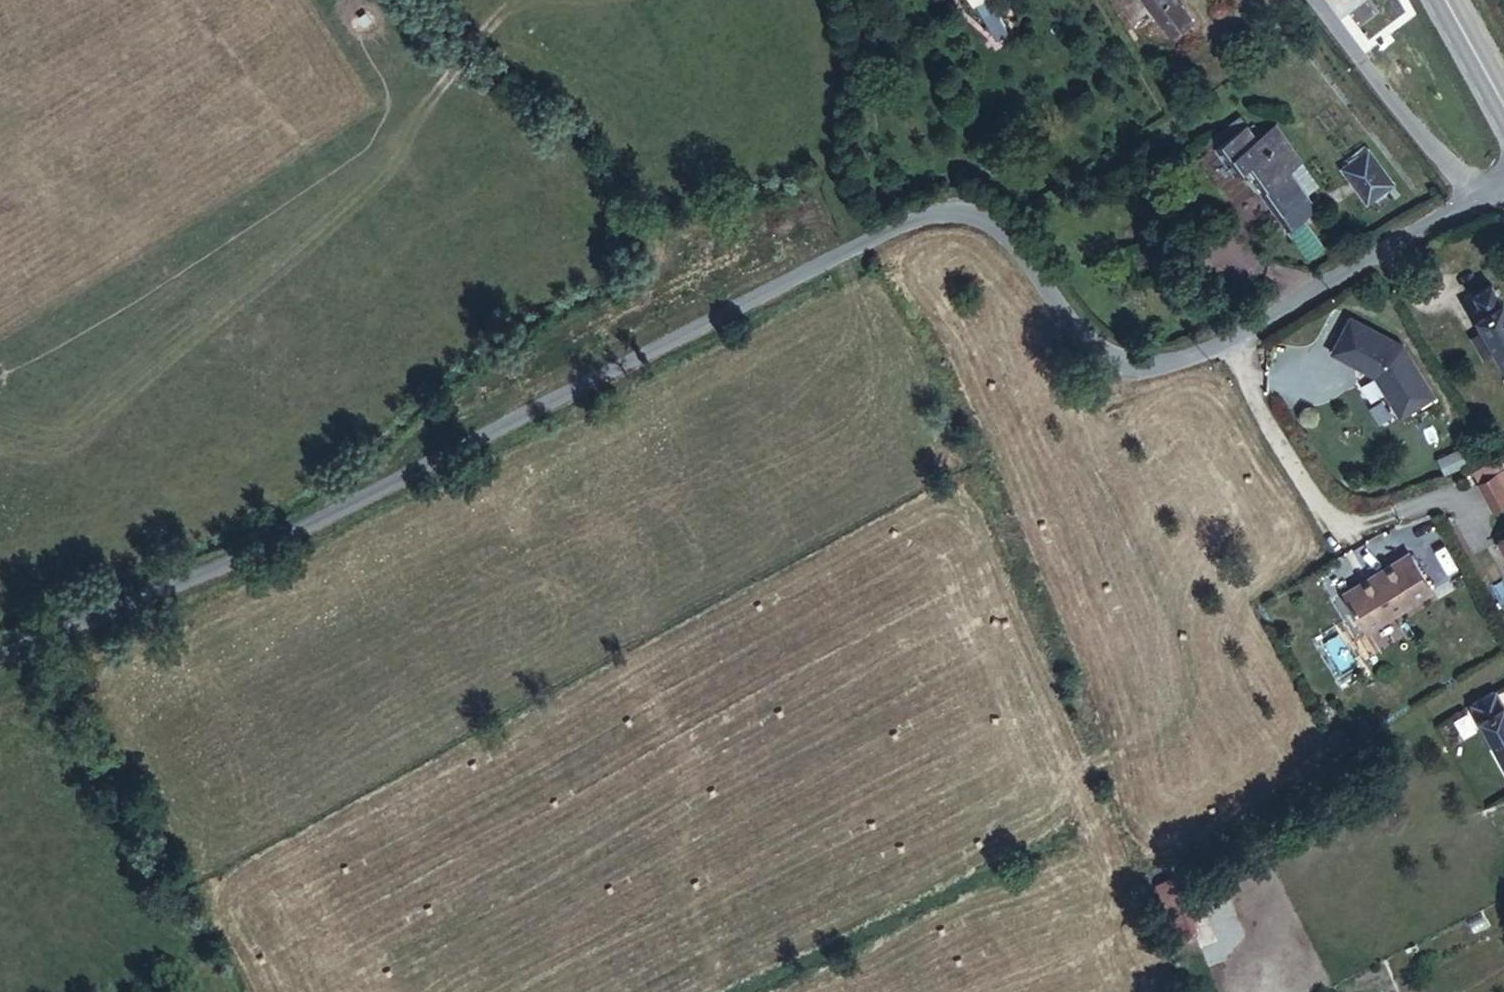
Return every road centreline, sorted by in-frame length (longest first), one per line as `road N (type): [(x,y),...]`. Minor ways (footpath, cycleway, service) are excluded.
road 1 (unclassified): [(0,650),(887,224),(959,211),(1006,244),(1084,350),(1145,370),(1225,352),(1482,199)]
road 2 (unclassified): [(1482,199),(1317,0)]

